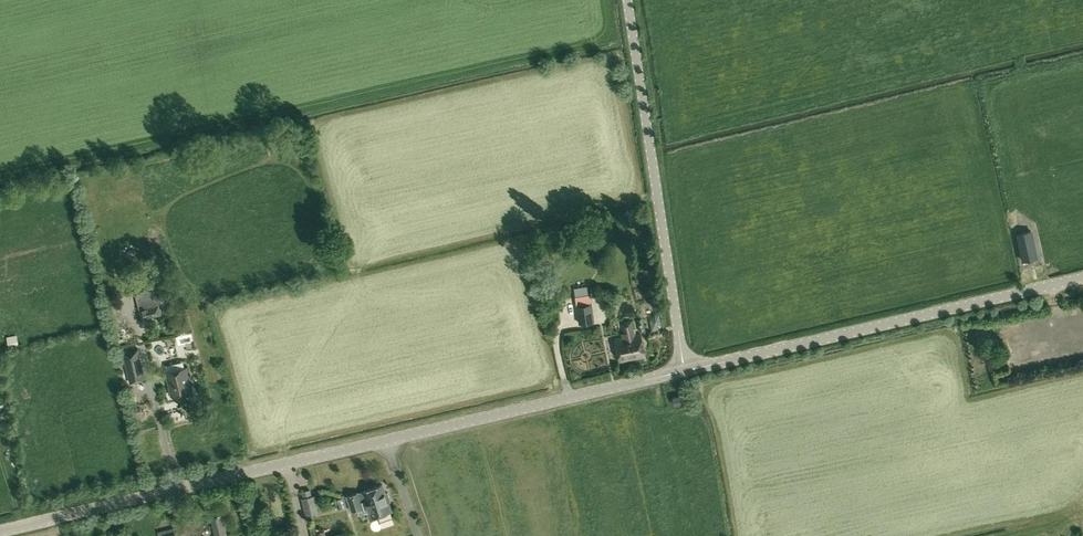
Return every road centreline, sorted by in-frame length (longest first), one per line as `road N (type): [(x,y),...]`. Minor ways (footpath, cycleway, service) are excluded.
road 1 (tertiary): [(0,527),(683,371)]
road 2 (tertiary): [(683,371),(1082,279)]
road 3 (unclassified): [(683,371),(630,0)]

